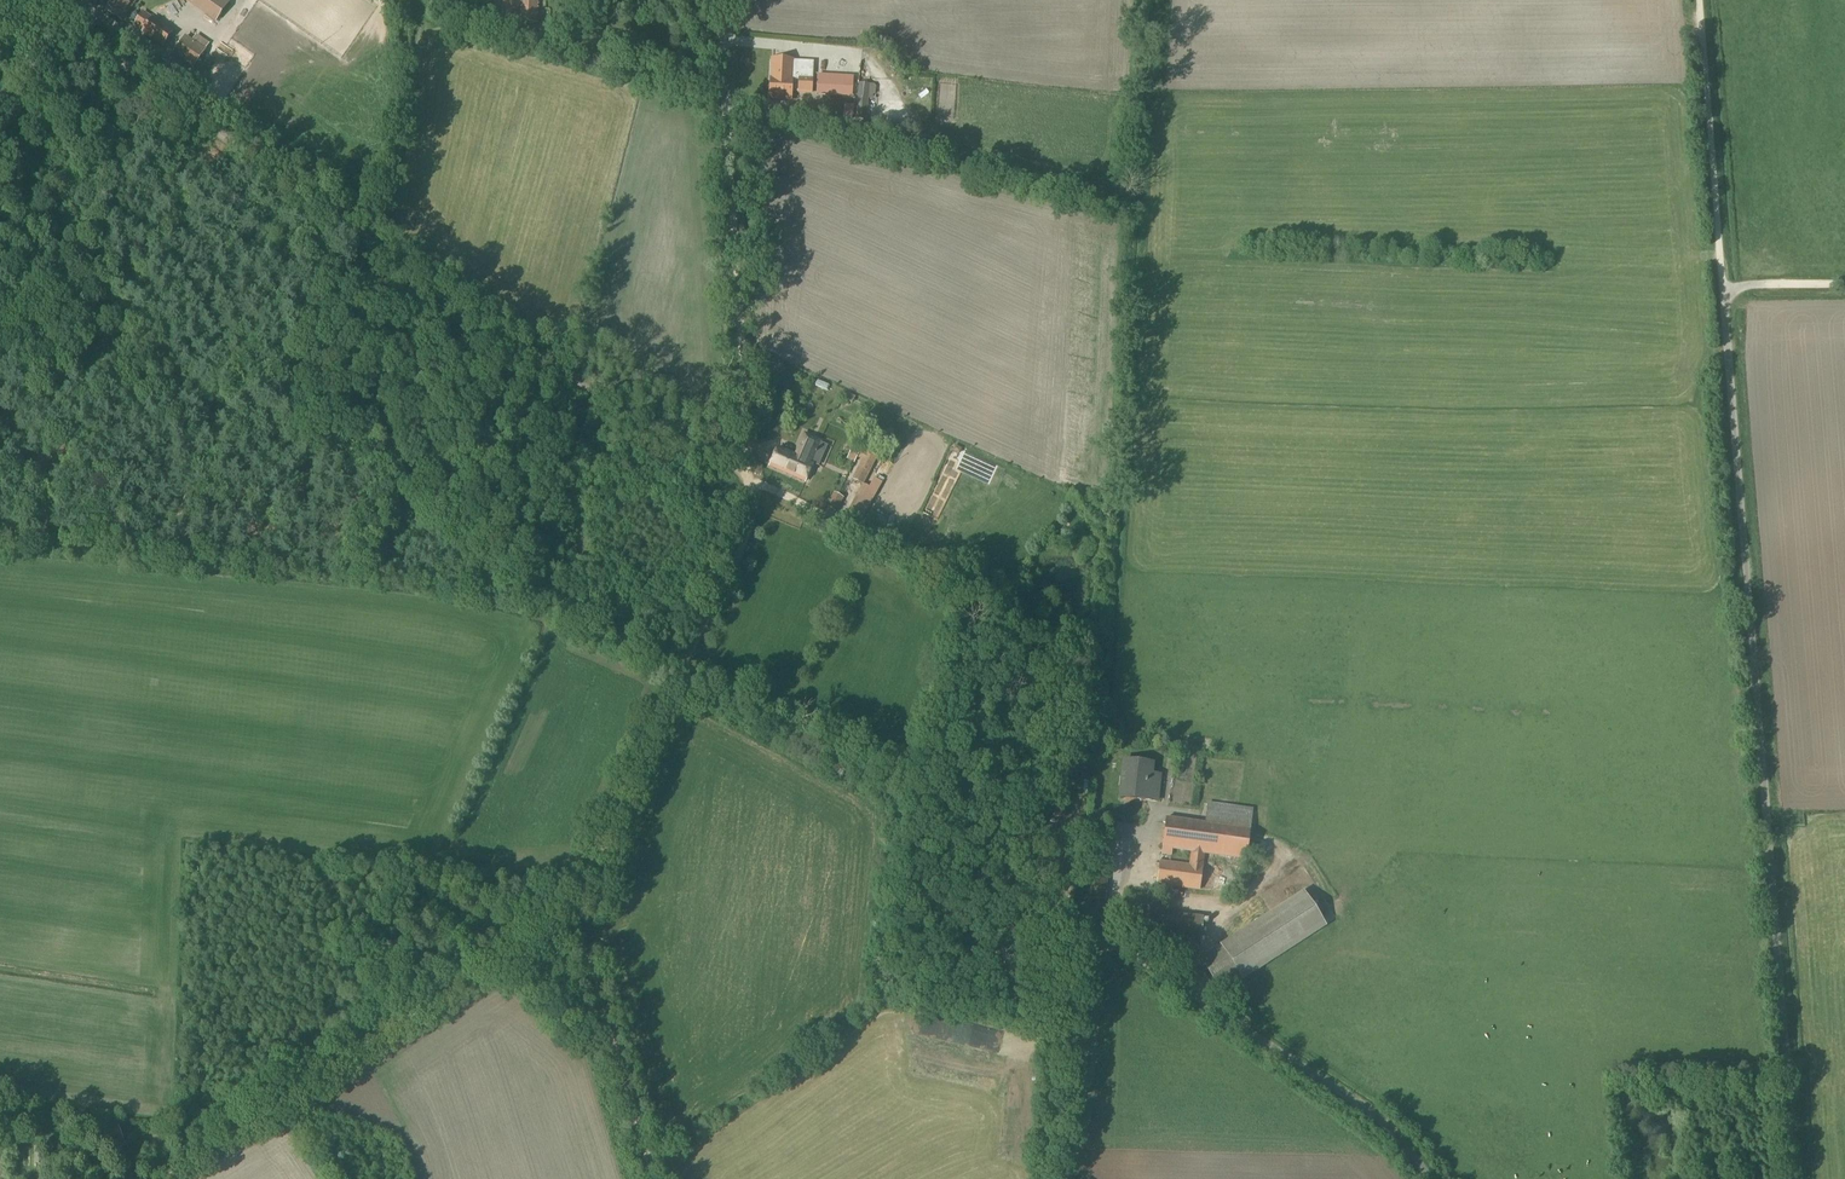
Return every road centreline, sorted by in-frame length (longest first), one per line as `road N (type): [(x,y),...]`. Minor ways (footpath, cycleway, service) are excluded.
road 1 (track): [(1048,1178),(1083,643),(748,475)]
road 2 (unclassified): [(1726,293),(1800,1178)]
road 3 (track): [(0,250),(84,271),(122,291),(230,410),(390,493),(549,599),(628,619),(712,607)]
road 4 (track): [(662,432),(147,90)]
road 5 (track): [(160,1178),(544,918),(574,910)]
road 6 (unclassified): [(717,0),(748,475)]
road 7 (track): [(748,475),(745,520),(712,607),(574,910)]
road 8 (track): [(1844,291),(1726,293),(1699,0)]
road 9 (unclassified): [(1427,1178),(1388,1125),(1210,988)]
road 10 (track): [(574,910),(654,1178)]
road 11 (unclassified): [(147,90),(9,0)]

